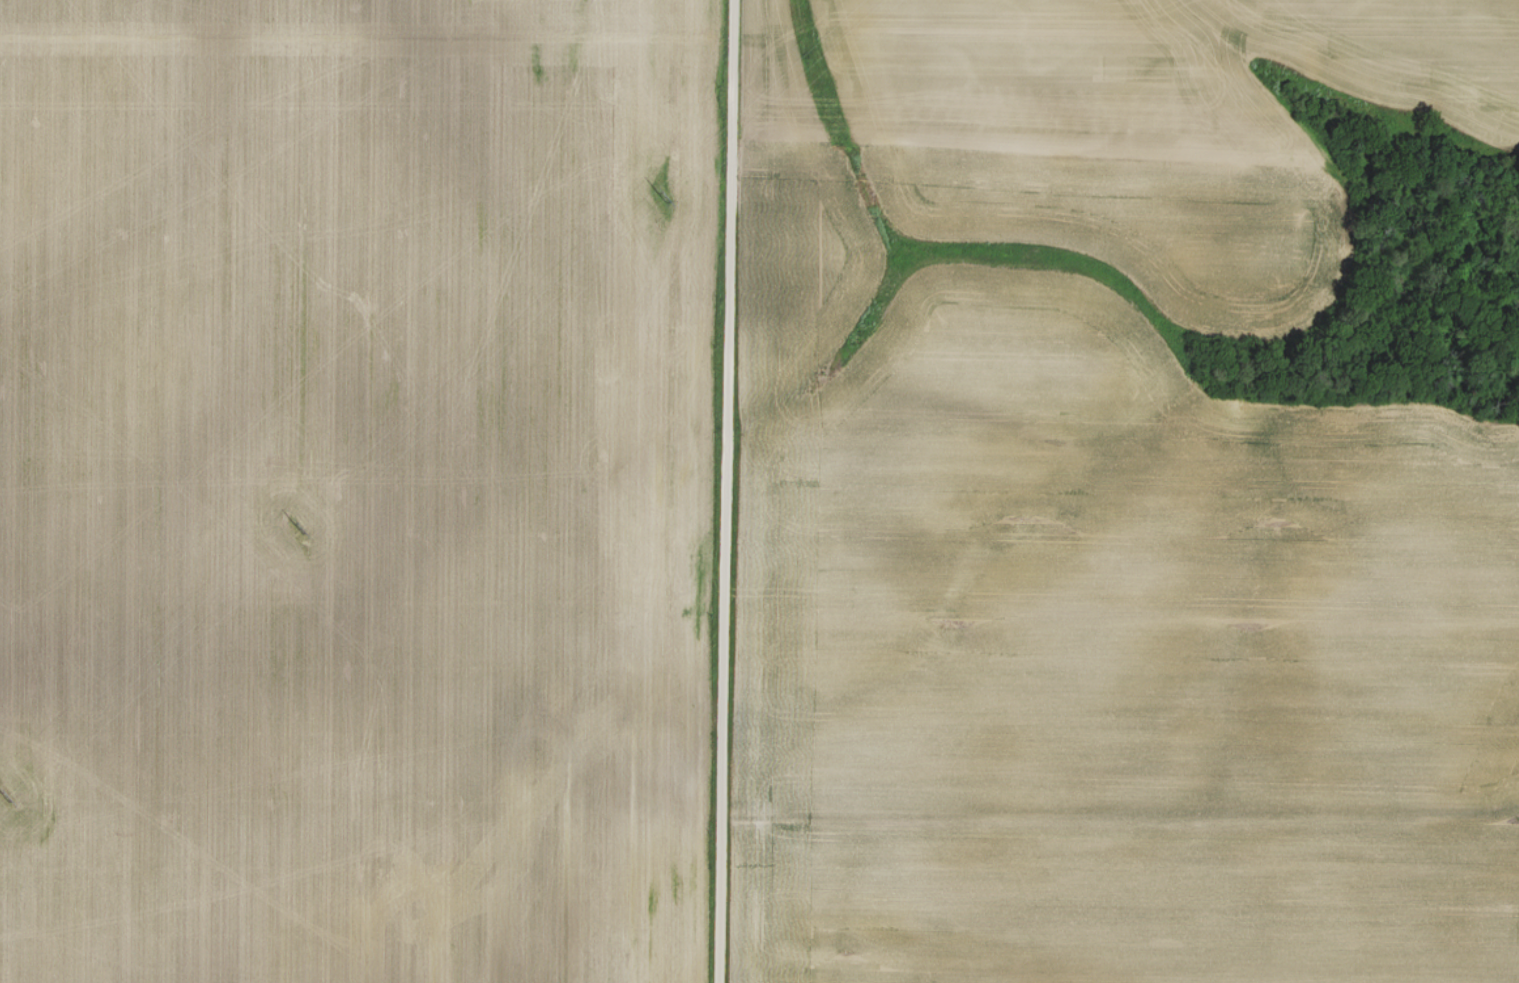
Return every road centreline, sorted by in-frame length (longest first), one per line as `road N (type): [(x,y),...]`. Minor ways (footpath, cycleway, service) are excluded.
road 1 (residential): [(716,982),(734,0)]

